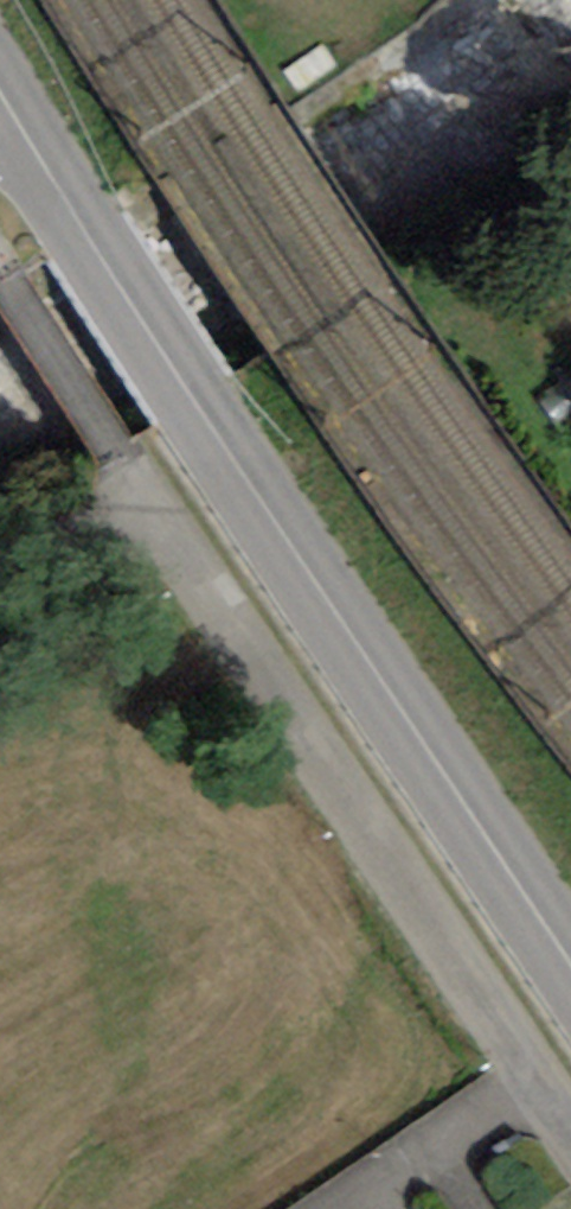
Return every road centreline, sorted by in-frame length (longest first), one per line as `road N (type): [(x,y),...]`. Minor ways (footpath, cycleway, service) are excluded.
road 1 (primary): [(570,964),(0,92)]
road 2 (unclassified): [(0,262),(570,1123)]
road 3 (track): [(0,599),(56,587),(177,537)]

